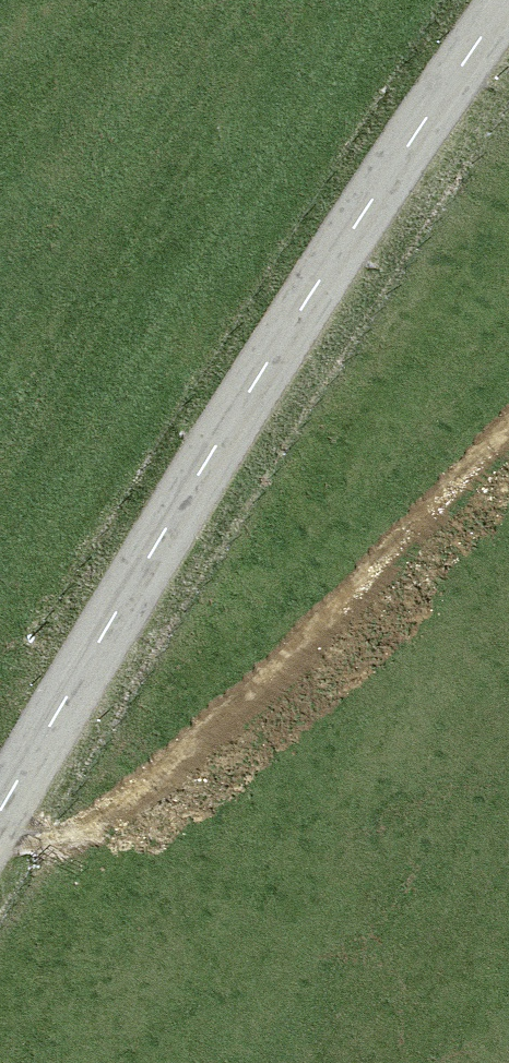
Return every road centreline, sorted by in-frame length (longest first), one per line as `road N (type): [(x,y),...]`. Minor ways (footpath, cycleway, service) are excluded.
road 1 (secondary): [(0,810),(251,390),(507,0)]
road 2 (track): [(0,837),(78,833),(107,816),(508,438)]

